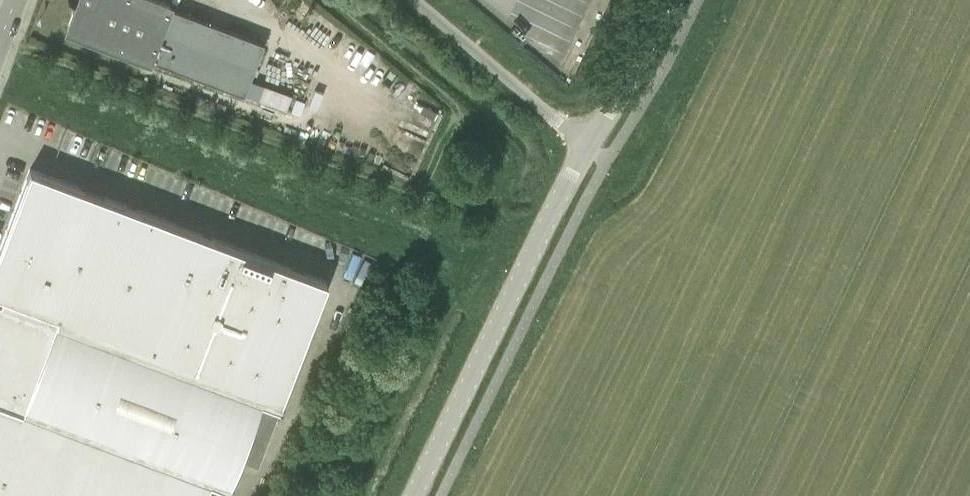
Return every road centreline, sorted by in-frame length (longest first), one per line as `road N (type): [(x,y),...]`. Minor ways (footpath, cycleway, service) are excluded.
road 1 (tertiary): [(416,495),(588,143)]
road 2 (unclassified): [(588,143),(414,0)]
road 3 (tertiary): [(588,143),(672,0)]

